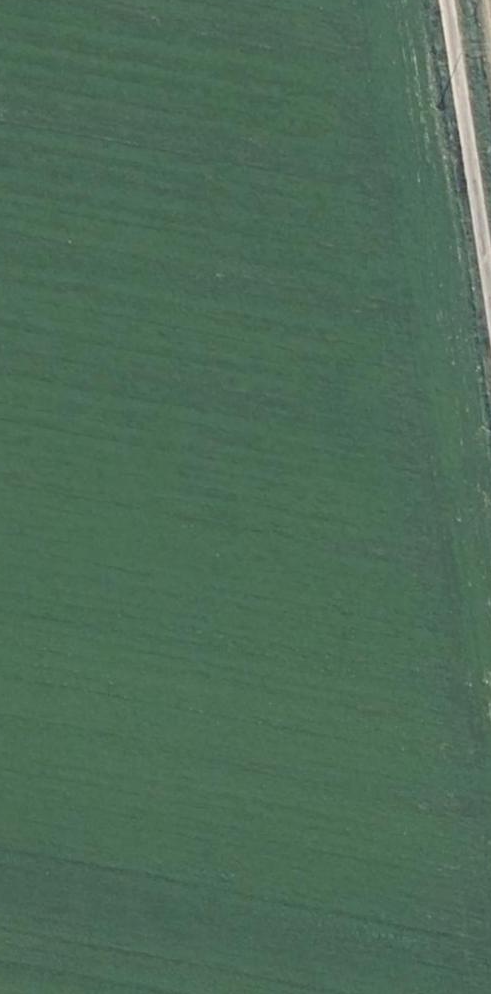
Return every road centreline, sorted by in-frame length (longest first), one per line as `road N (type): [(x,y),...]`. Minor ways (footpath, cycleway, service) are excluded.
road 1 (unclassified): [(490,308),(445,0)]

